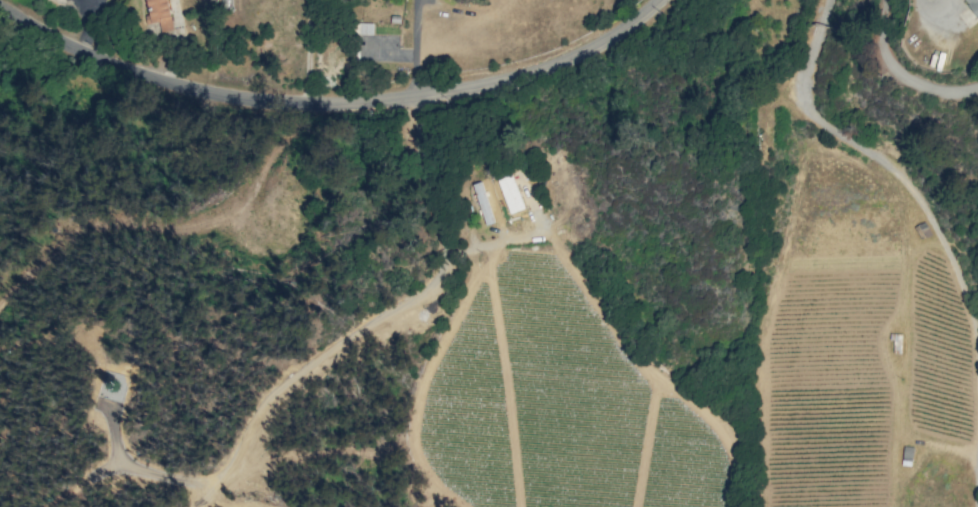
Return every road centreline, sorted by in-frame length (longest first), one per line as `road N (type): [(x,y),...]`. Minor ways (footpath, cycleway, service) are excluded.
road 1 (tertiary): [(0,10),(194,92),(347,107),(412,100),(559,62),(623,34),(667,0)]
road 2 (residential): [(894,0),(890,57),(946,97),(977,99)]

